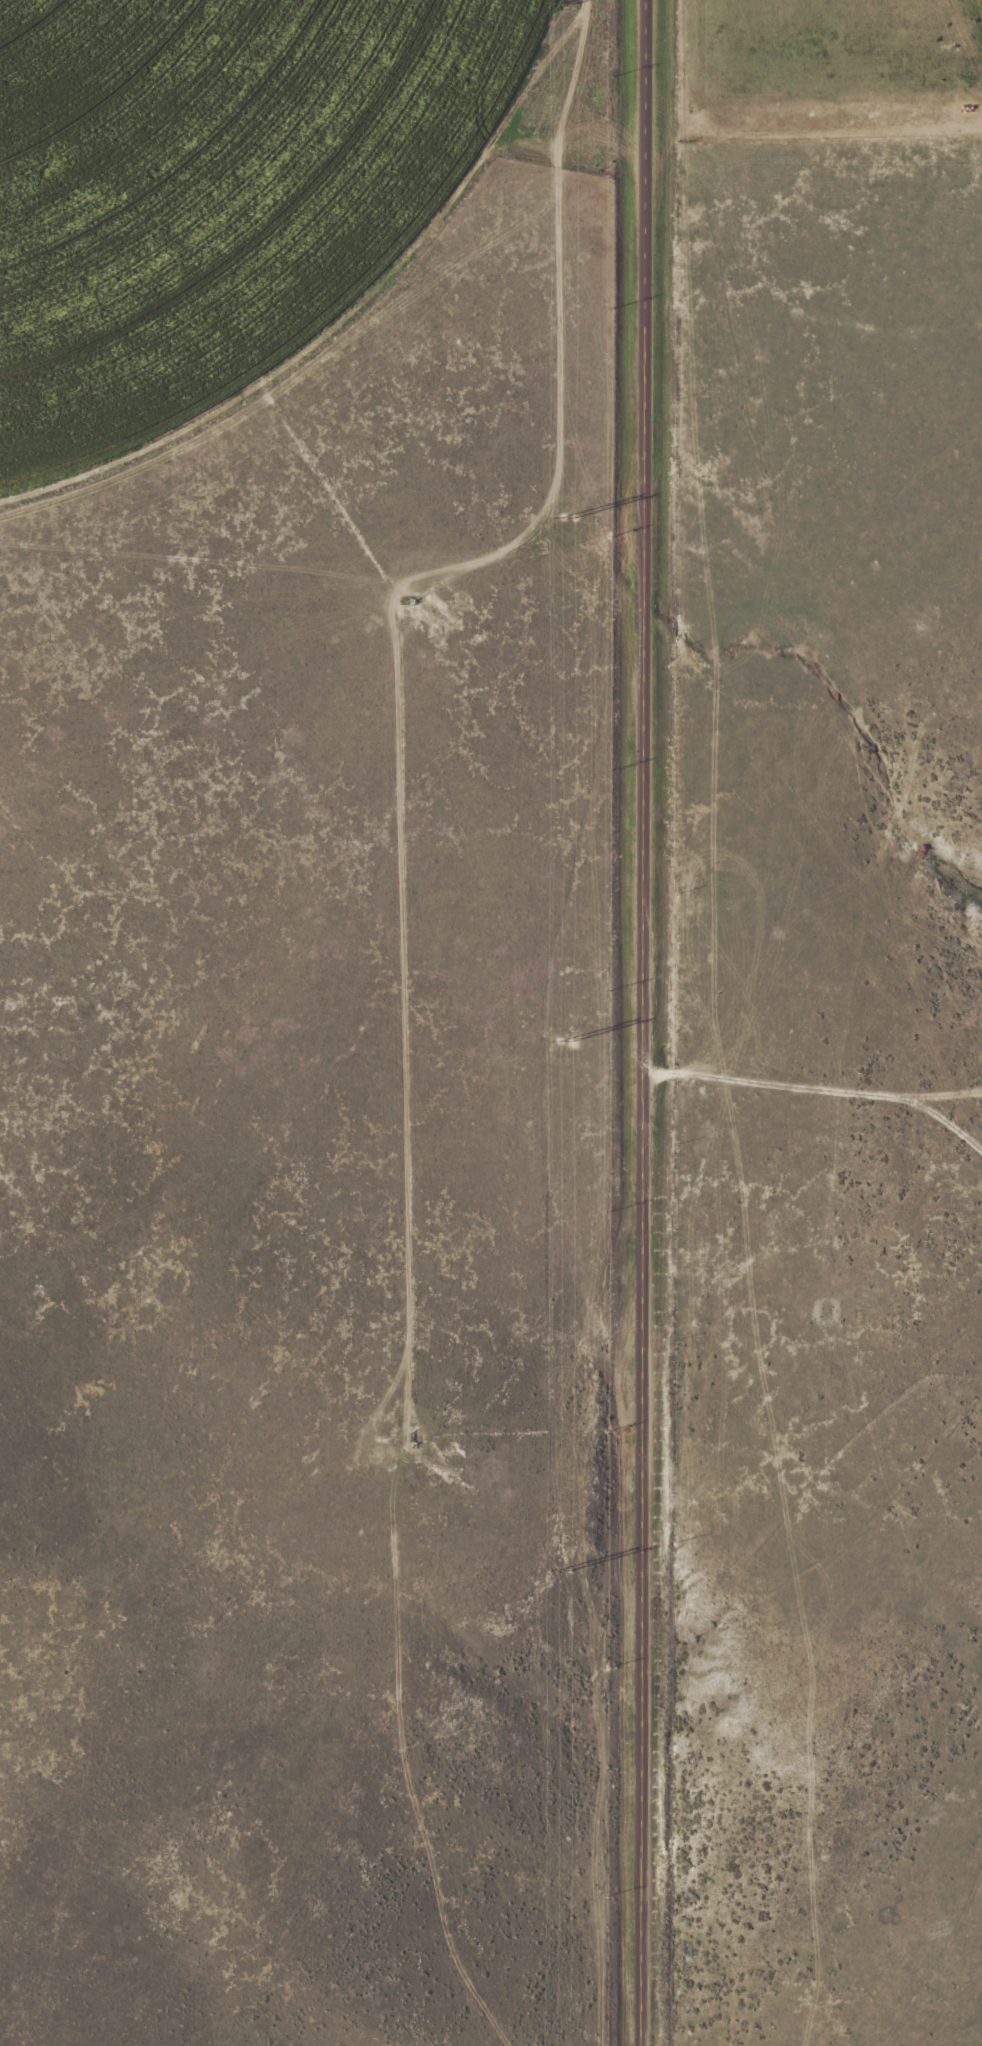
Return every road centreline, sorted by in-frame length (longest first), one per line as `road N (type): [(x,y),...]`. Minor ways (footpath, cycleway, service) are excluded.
road 1 (secondary): [(643,2045),(648,0)]

